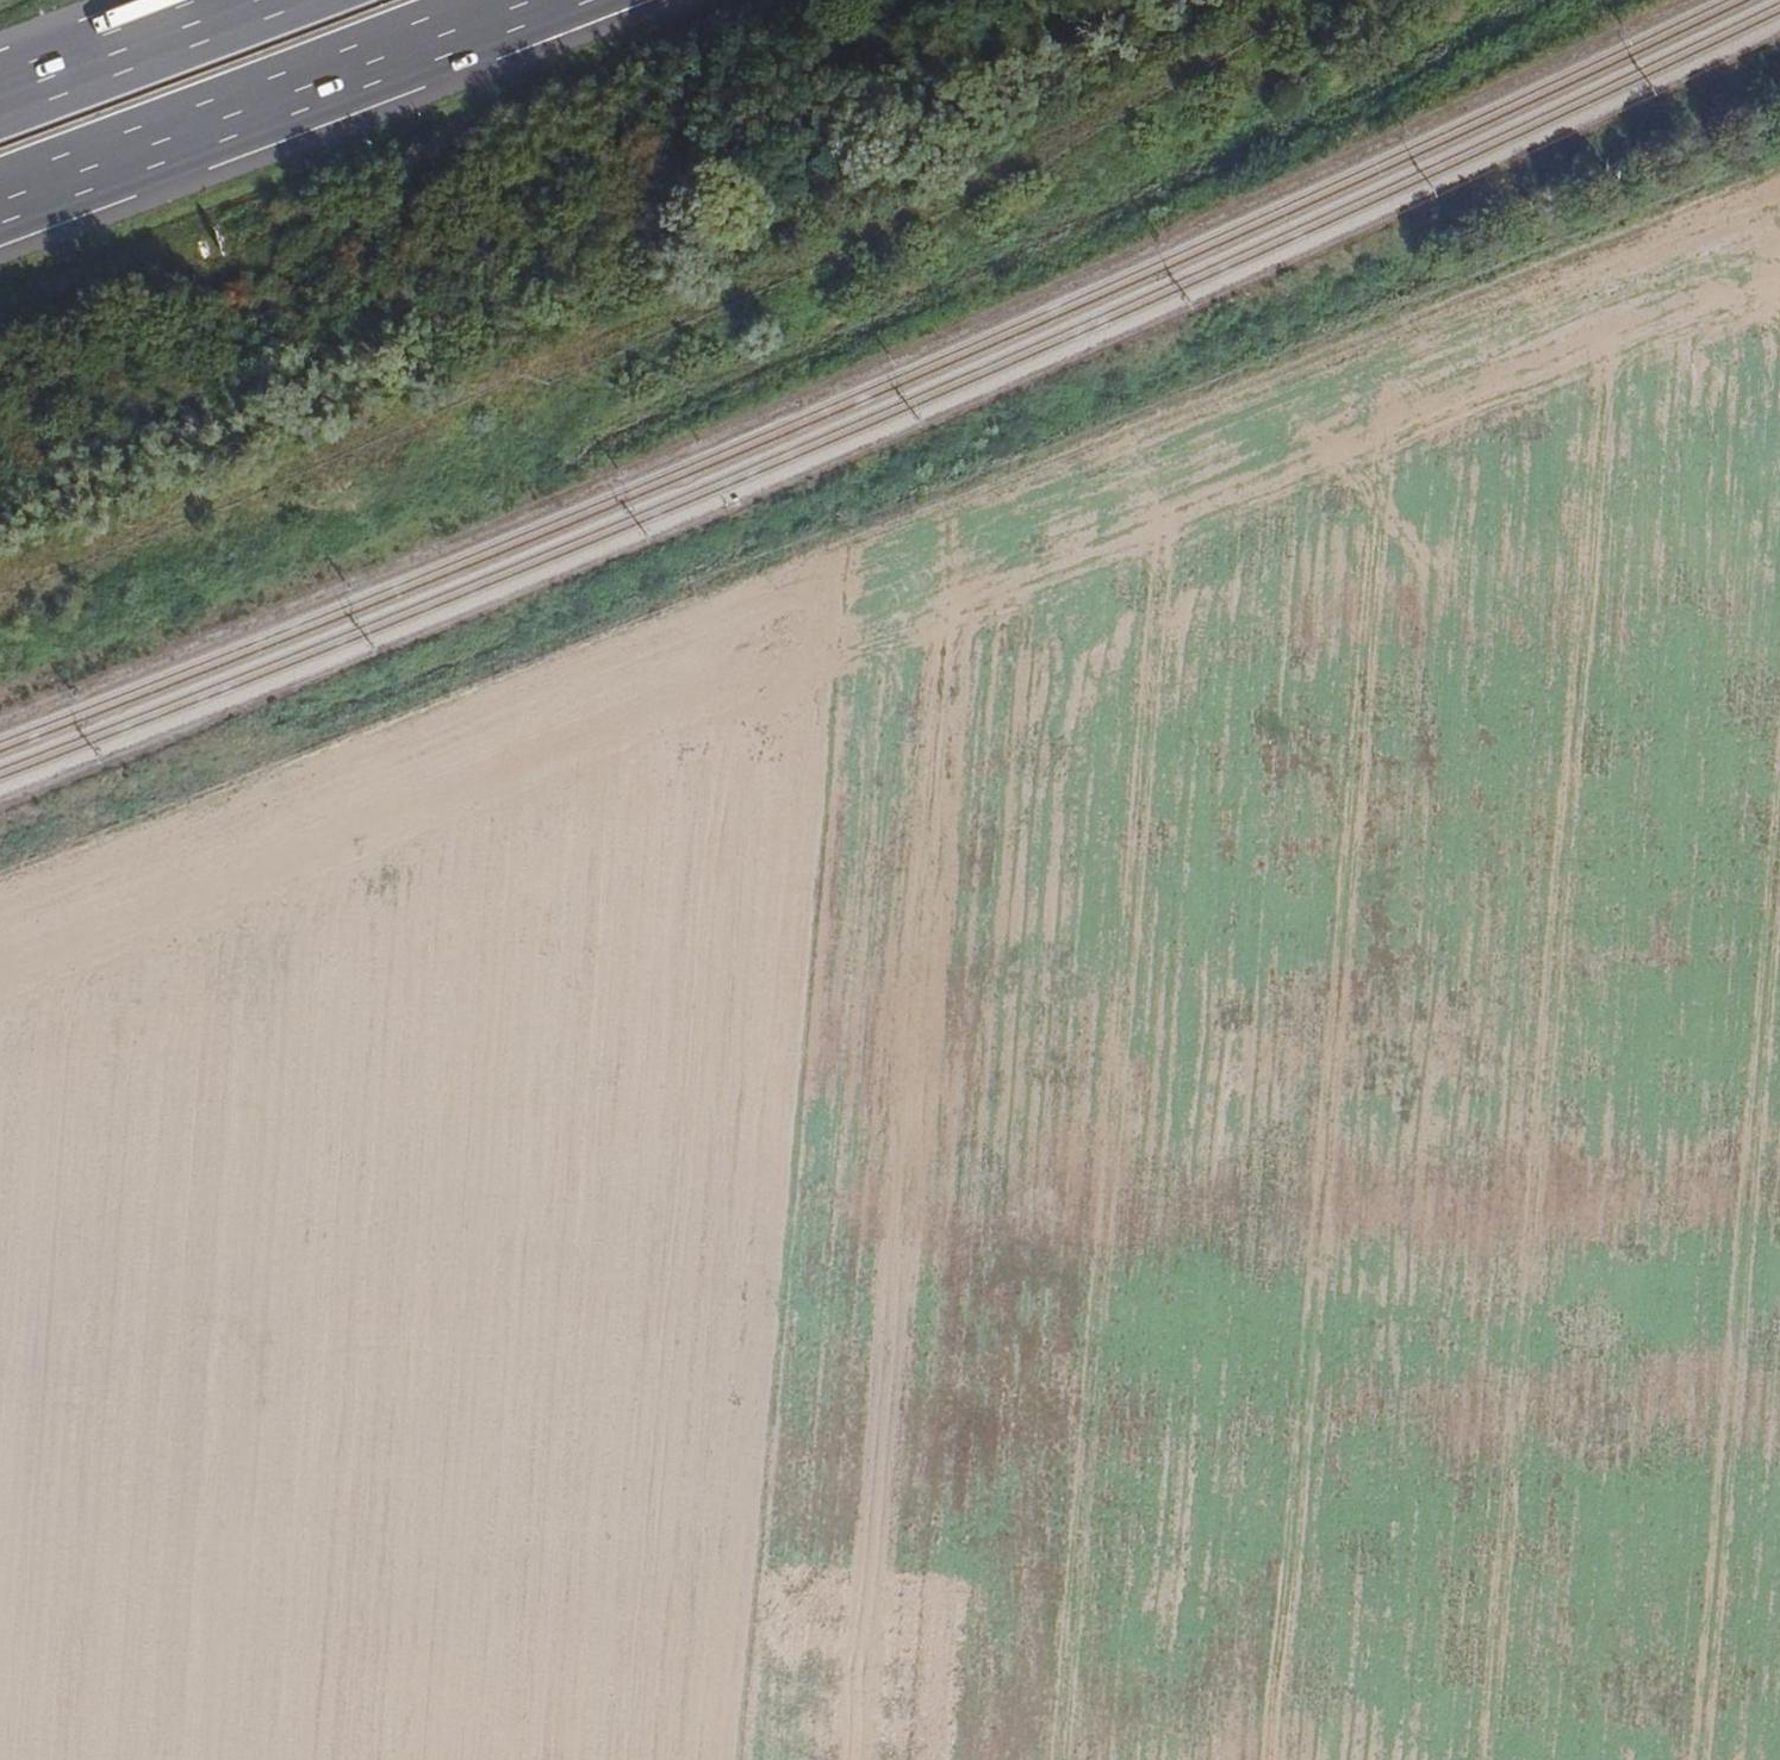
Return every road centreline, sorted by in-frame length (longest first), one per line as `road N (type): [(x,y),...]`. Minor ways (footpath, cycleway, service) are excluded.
road 1 (motorway): [(0,204),(538,0)]
road 2 (motorway): [(250,0),(0,94)]

